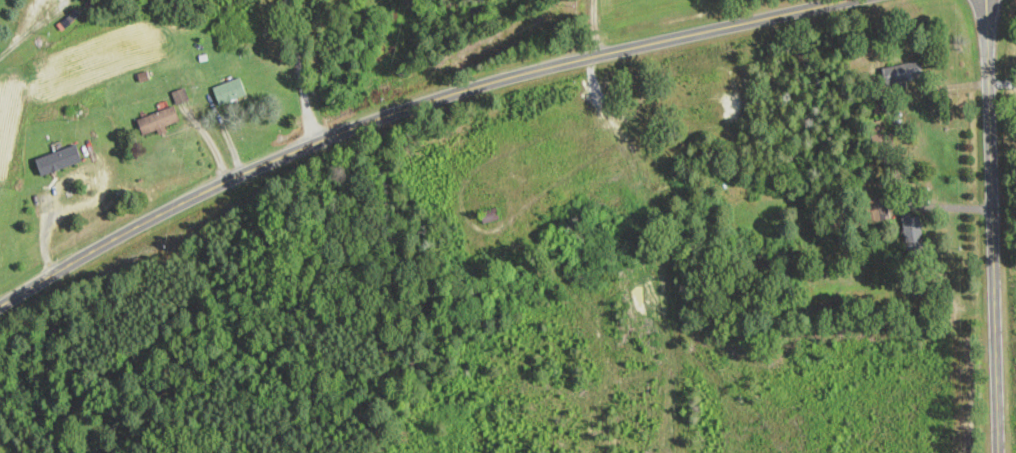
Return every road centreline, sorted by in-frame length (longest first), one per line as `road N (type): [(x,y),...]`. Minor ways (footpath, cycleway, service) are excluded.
road 1 (tertiary): [(0,307),(159,216),(373,121),(493,82),(834,0)]
road 2 (residential): [(994,452),(983,0)]

